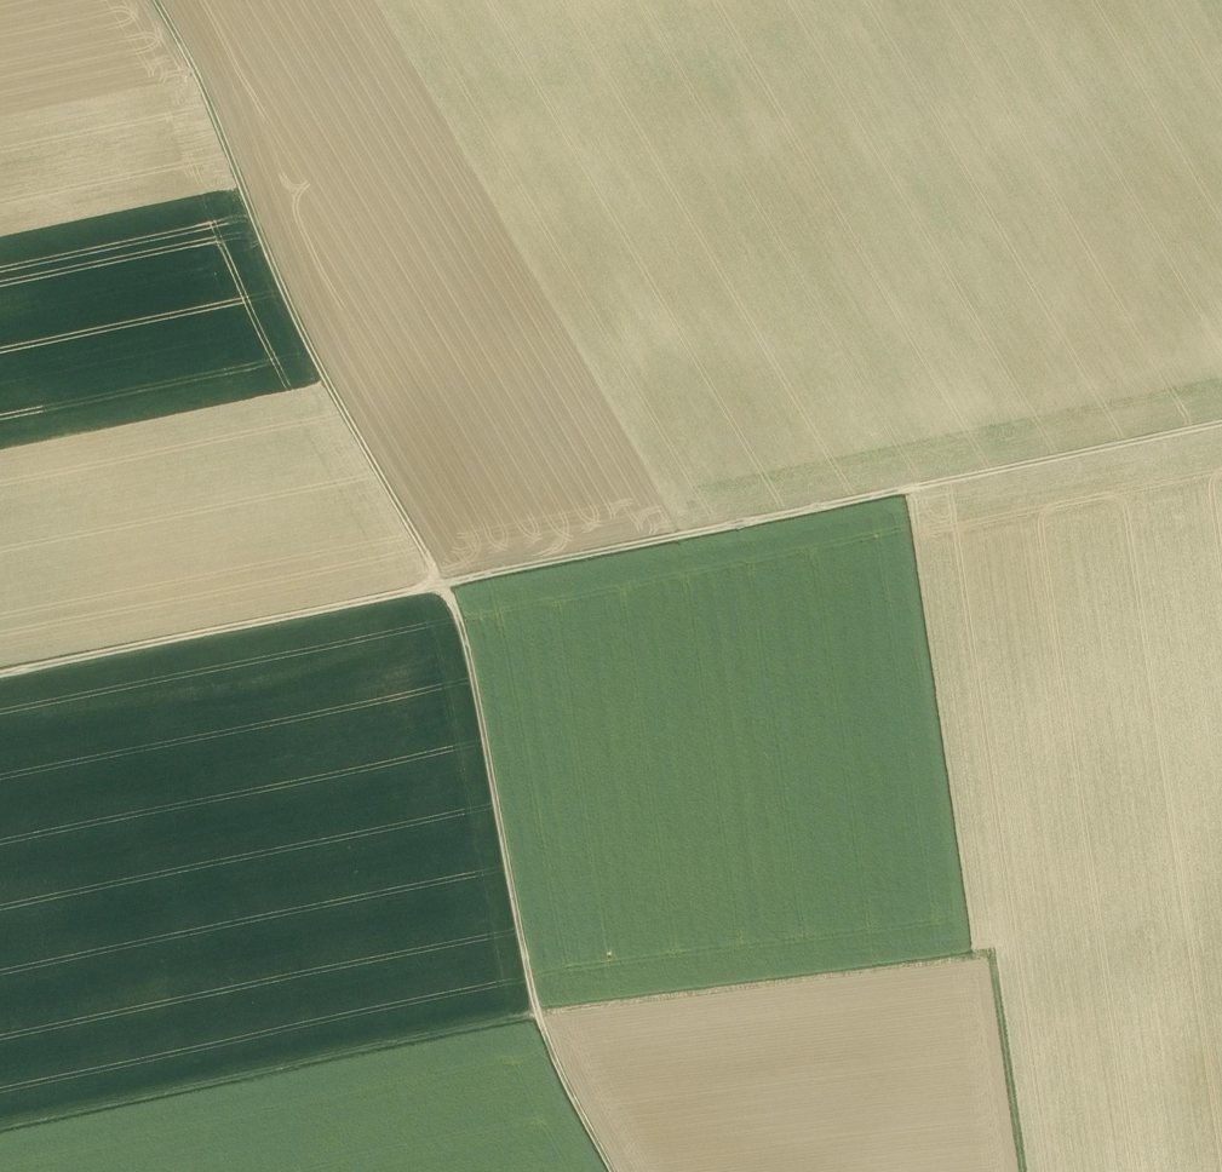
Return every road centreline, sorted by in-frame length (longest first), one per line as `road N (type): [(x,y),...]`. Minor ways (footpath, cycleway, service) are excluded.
road 1 (track): [(1022,1171),(988,958),(535,1016),(453,606),(329,393),(203,91),(152,0)]
road 2 (track): [(0,672),(1221,434)]
road 3 (track): [(203,91),(802,57),(1043,473)]
road 4 (track): [(616,1171),(535,1016),(0,1128)]
road 5 (track): [(988,958),(1221,927)]

